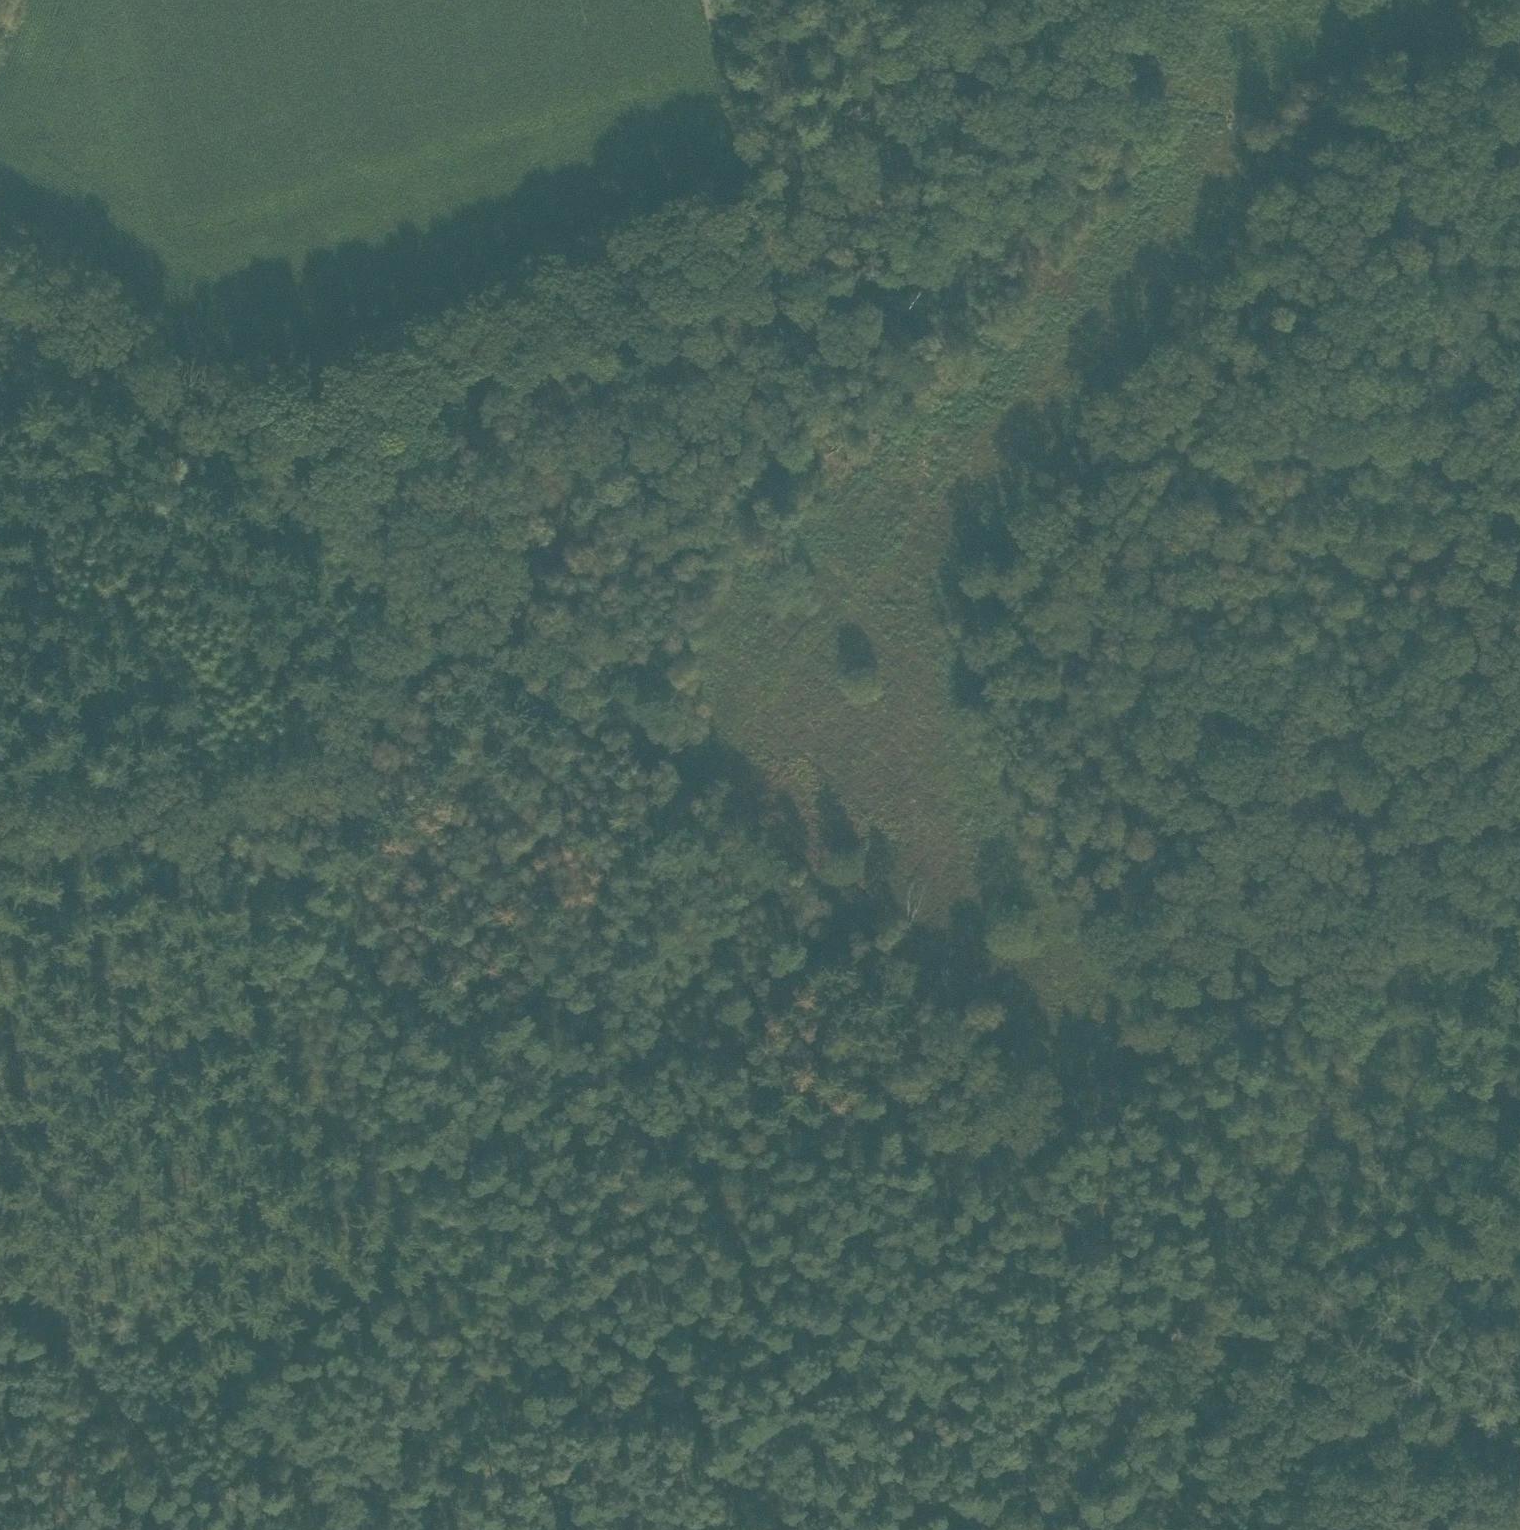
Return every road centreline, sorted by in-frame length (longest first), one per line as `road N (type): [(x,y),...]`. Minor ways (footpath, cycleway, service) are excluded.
road 1 (track): [(1036,1529),(1501,950),(1519,609)]

